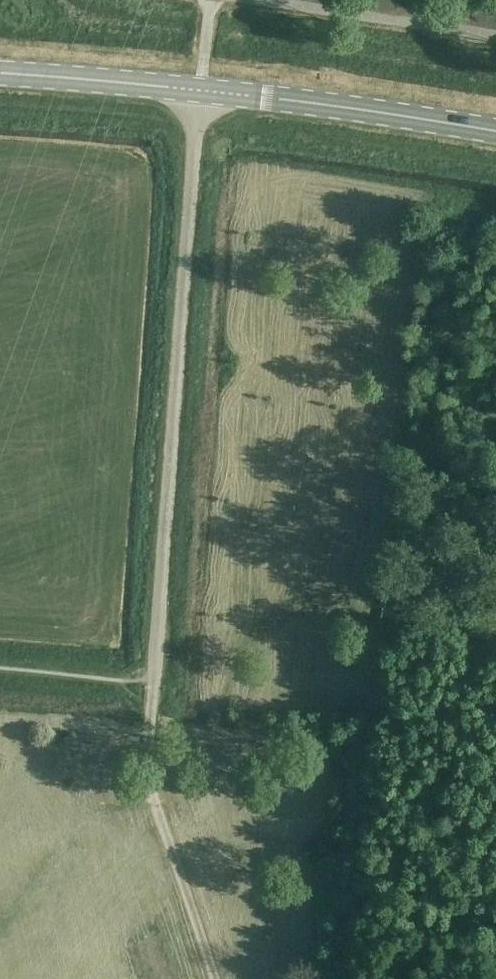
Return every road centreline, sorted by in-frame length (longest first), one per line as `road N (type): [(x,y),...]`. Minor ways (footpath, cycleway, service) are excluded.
road 1 (unclassified): [(153,690),(199,91)]
road 2 (track): [(223,978),(146,783),(153,690)]
road 3 (secondary): [(199,91),(495,131)]
road 4 (secondary): [(0,75),(199,91)]

